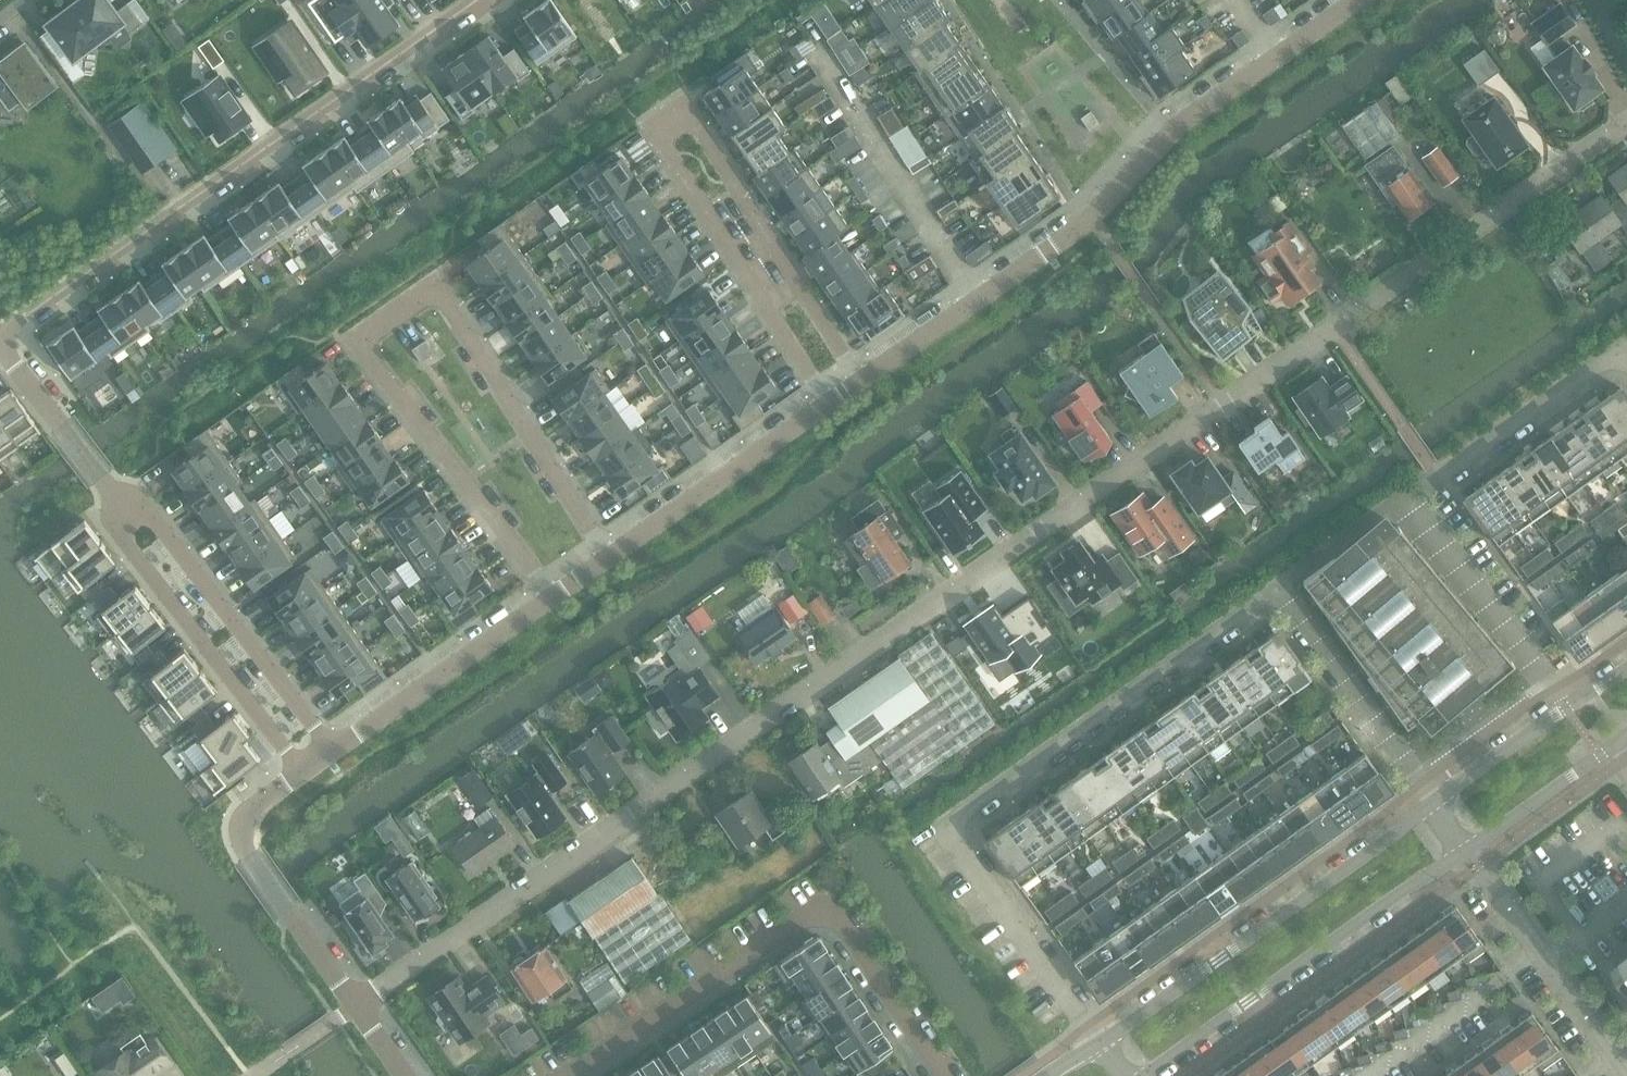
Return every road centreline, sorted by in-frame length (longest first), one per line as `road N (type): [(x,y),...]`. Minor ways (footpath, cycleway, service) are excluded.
road 1 (residential): [(358,1008),(1626,128)]
road 2 (residential): [(1102,1044),(953,829),(1284,591),(1431,802)]
road 3 (residential): [(614,546),(437,284),(361,336),(546,596)]
road 4 (residential): [(866,374),(688,106),(655,127),(829,399)]
road 5 (residential): [(1353,0),(1166,136),(1090,219),(866,374)]
road 6 (residential): [(4,336),(489,0)]
road 7 (residential): [(570,1075),(824,909),(945,1075)]
road 8 (residential): [(1565,707),(1413,495),(1615,361)]
road 9 (tertiary): [(1431,802),(1102,1044)]
road 10 (tertiary): [(1144,1075),(1464,851)]
road 11 (residential): [(122,504),(121,534),(304,773)]
road 12 (residential): [(337,749),(155,516),(122,504)]
road 13 (residential): [(829,399),(614,546)]
road 14 (residential): [(546,596),(337,749)]
road 15 (residential): [(122,504),(15,367),(4,336)]
road 16 (residential): [(1375,1075),(1539,954)]
road 17 (tertiary): [(1464,851),(1612,748)]
road 18 (tertiary): [(1565,707),(1431,802)]
road 19 (residential): [(1539,954),(1618,1059)]
road 20 (residential): [(1464,851),(1539,954)]

